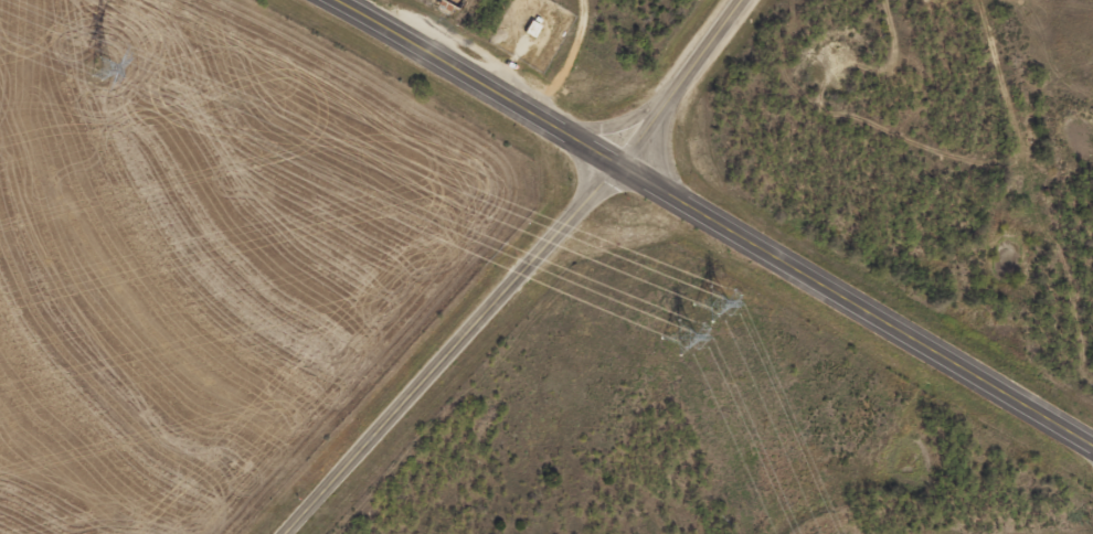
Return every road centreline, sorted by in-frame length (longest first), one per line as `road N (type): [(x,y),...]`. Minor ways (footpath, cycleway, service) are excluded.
road 1 (secondary): [(742,0),(620,169),(286,533)]
road 2 (primary): [(1092,446),(620,169)]
road 3 (primary): [(620,169),(336,0)]

